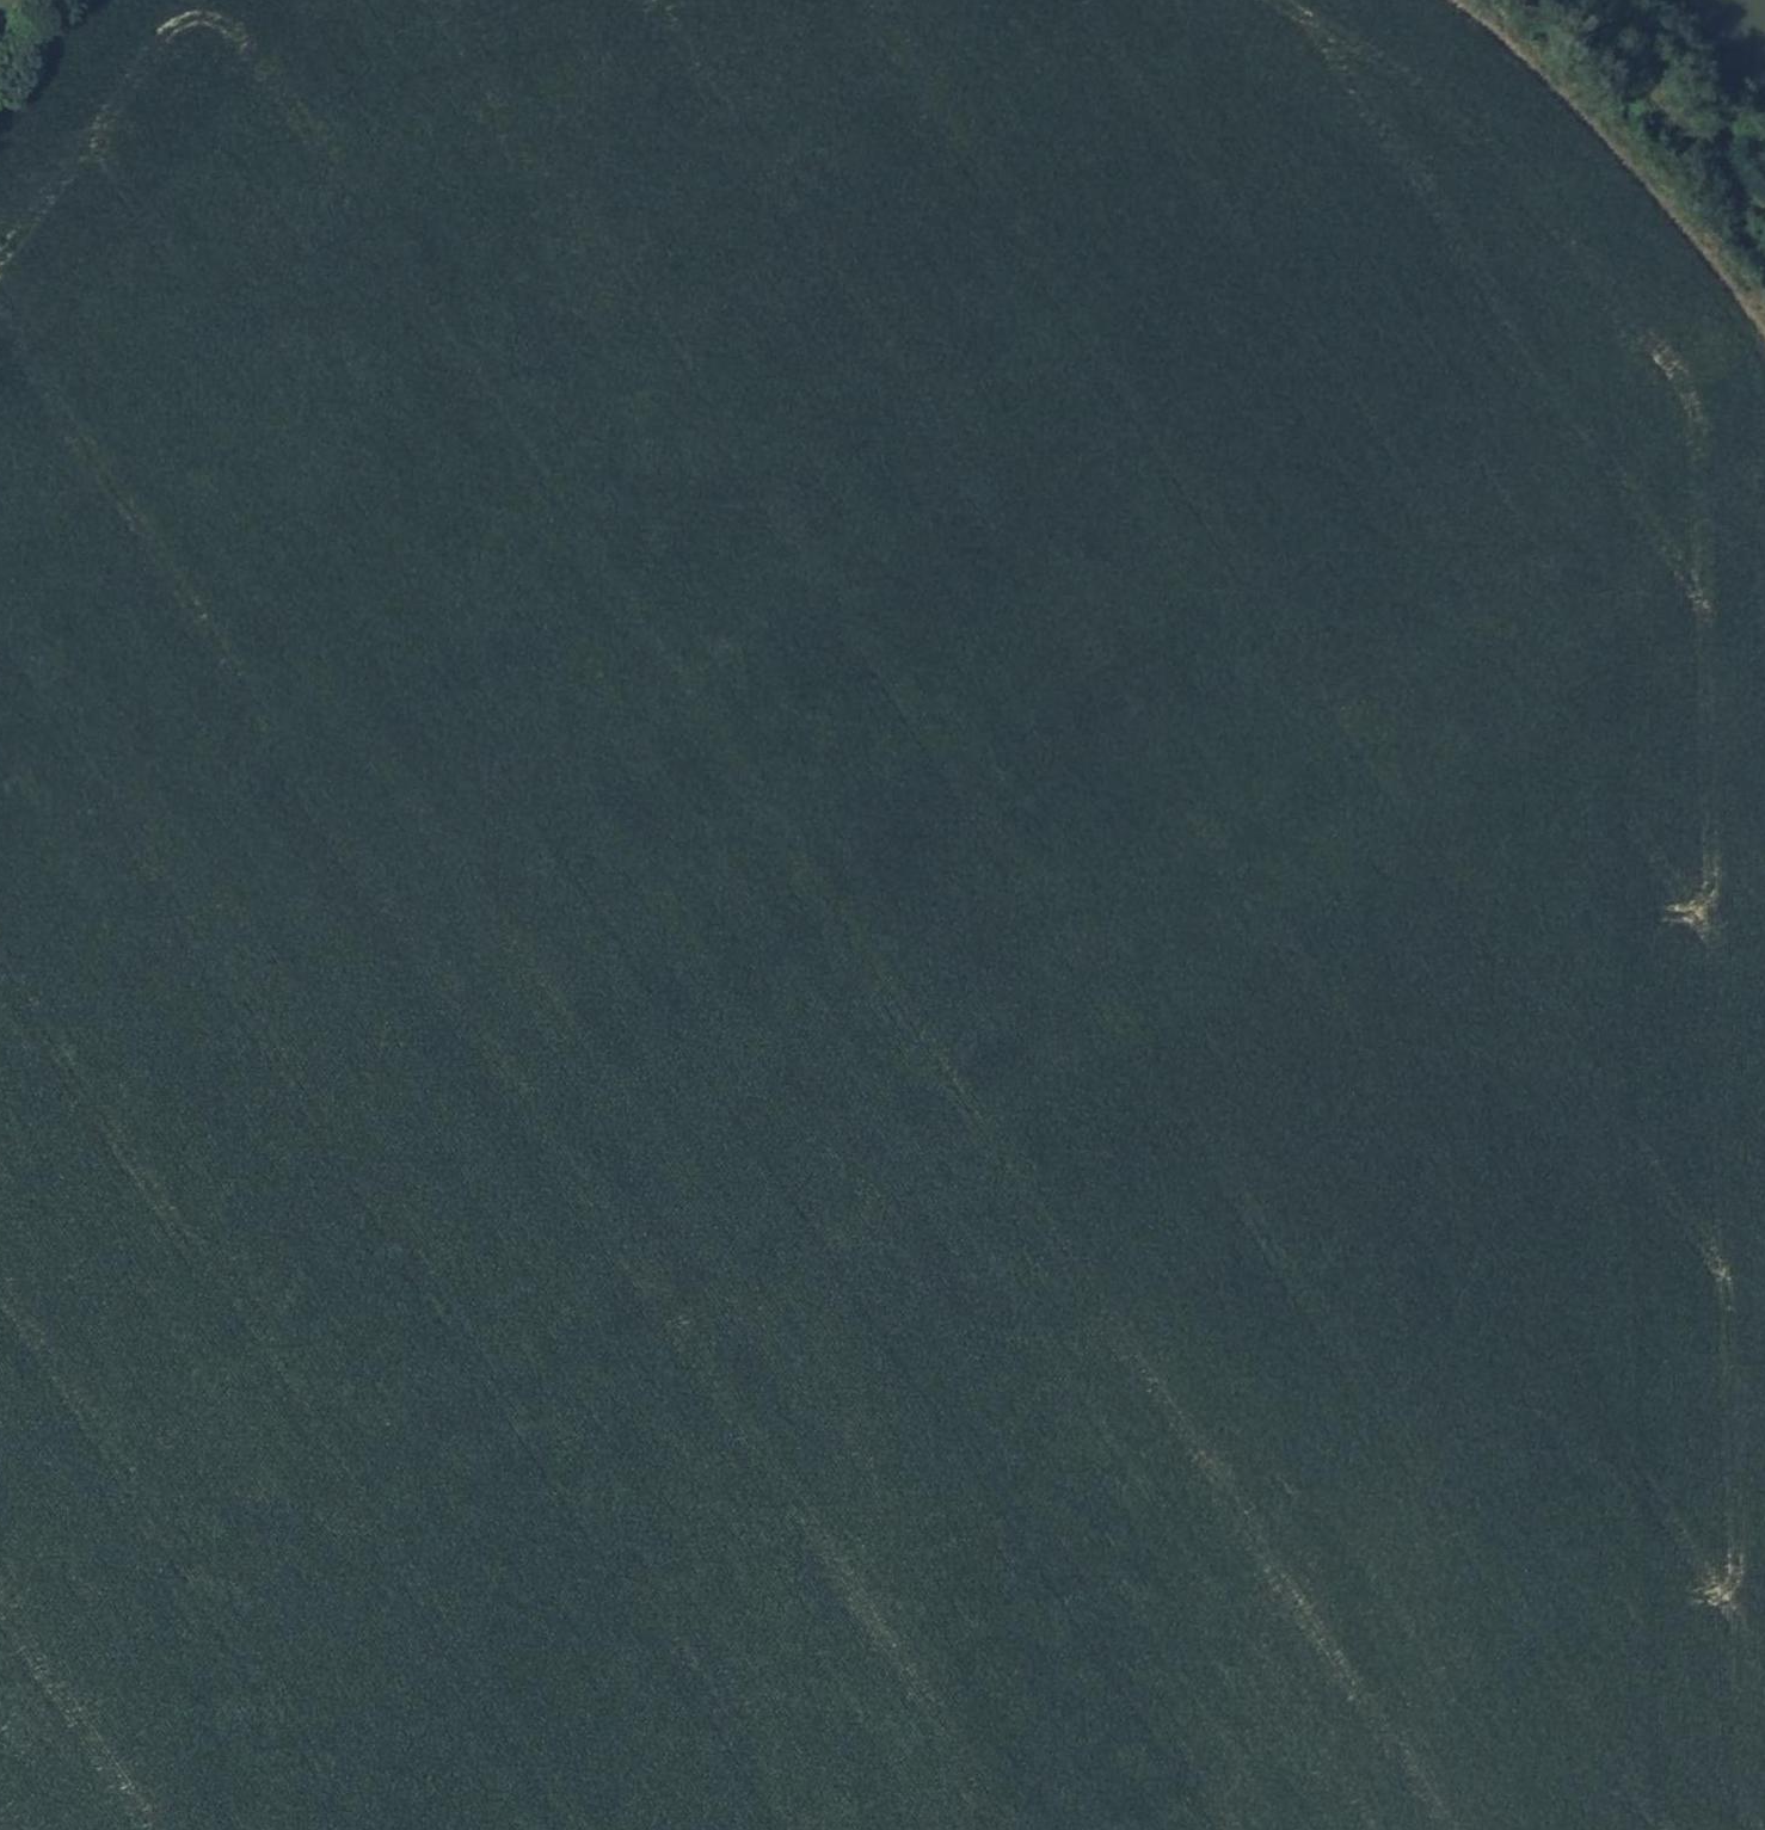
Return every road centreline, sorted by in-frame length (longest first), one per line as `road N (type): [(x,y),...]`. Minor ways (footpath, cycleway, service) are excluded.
road 1 (track): [(1556,0),(1764,202)]

